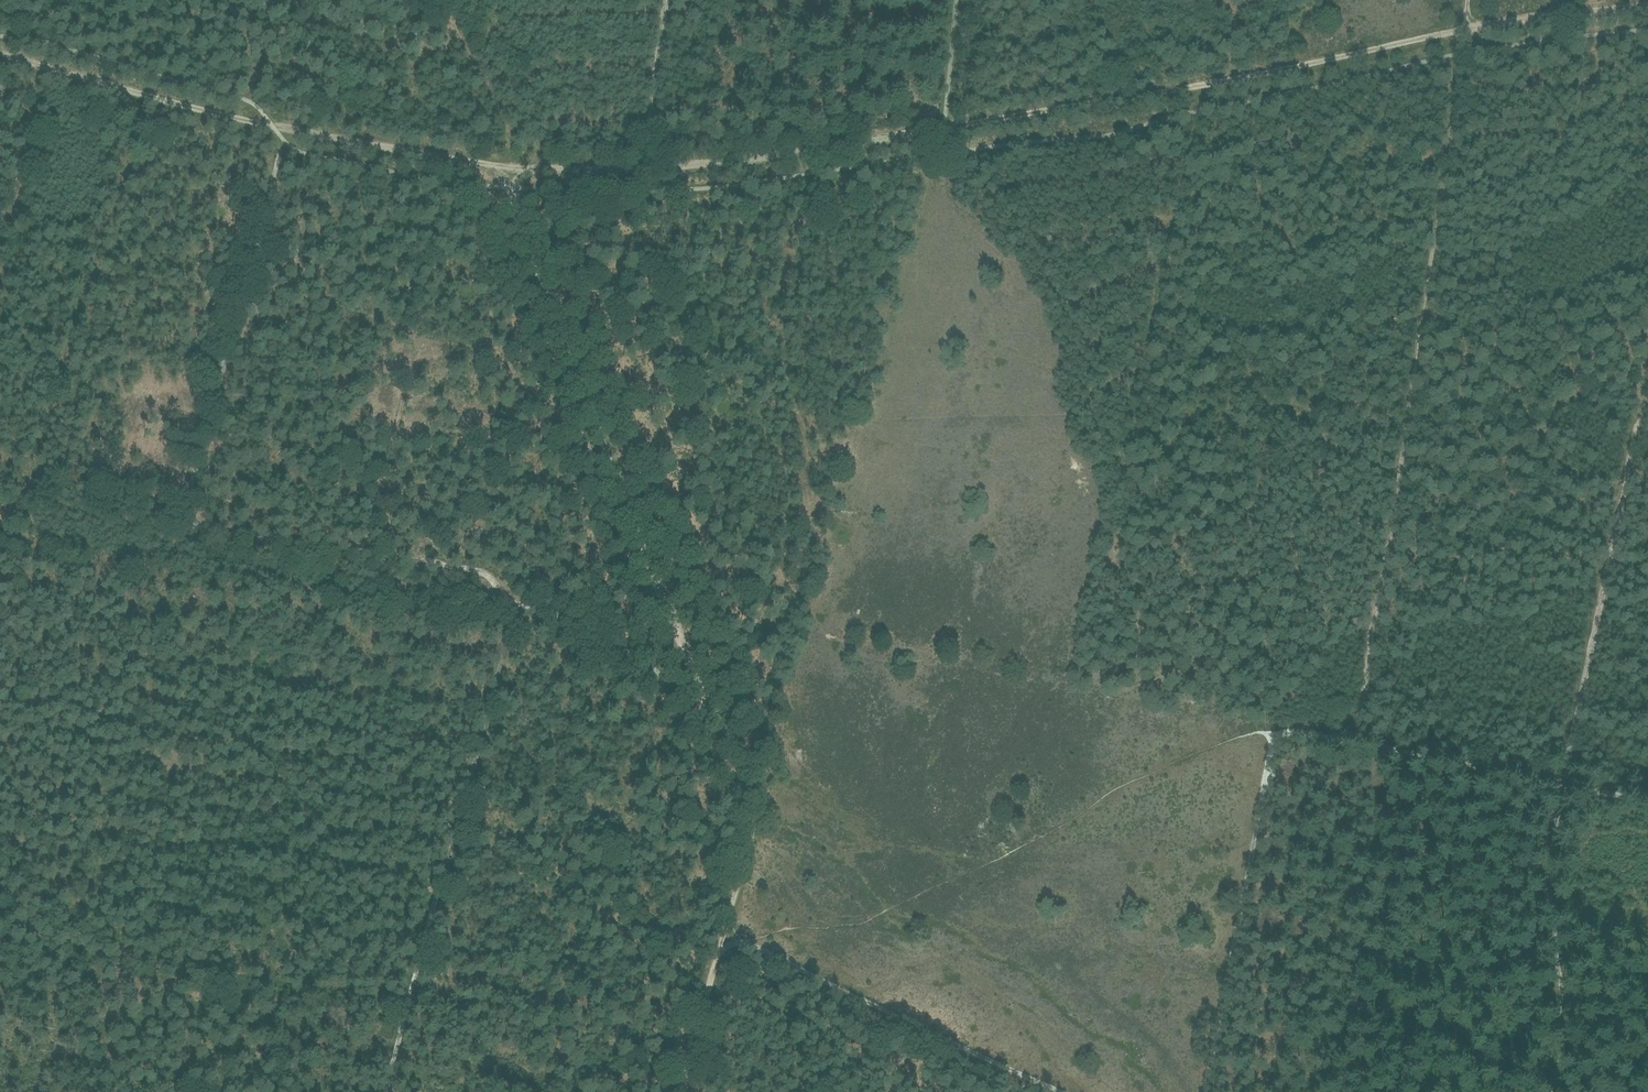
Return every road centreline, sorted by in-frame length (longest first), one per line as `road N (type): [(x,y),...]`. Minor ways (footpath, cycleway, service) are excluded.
road 1 (track): [(1647,6),(1523,17),(1239,79),(924,131),(644,167)]
road 2 (track): [(506,165),(715,715),(757,771),(671,1091)]
road 3 (track): [(1355,741),(1468,0)]
road 4 (track): [(507,601),(480,571),(187,526),(184,506),(286,128)]
road 5 (track): [(373,1091),(507,601),(602,638),(715,715)]
road 6 (track): [(506,165),(272,125),(0,54)]
road 7 (track): [(1061,1091),(715,935)]
road 8 (track): [(1195,1091),(1274,731)]
road 9 (track): [(1274,731),(1562,784)]
road 10 (track): [(665,0),(644,167)]
road 11 (track): [(644,167),(506,165)]

